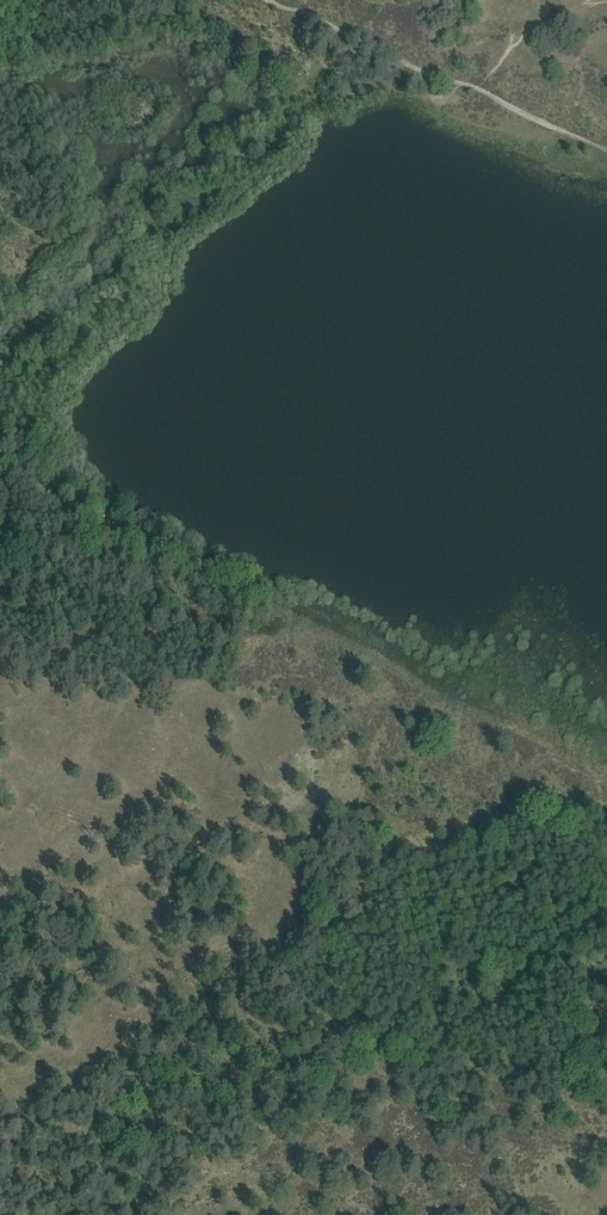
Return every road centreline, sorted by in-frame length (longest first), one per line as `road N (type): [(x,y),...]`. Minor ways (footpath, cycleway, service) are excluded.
road 1 (track): [(606,148),(288,0)]

